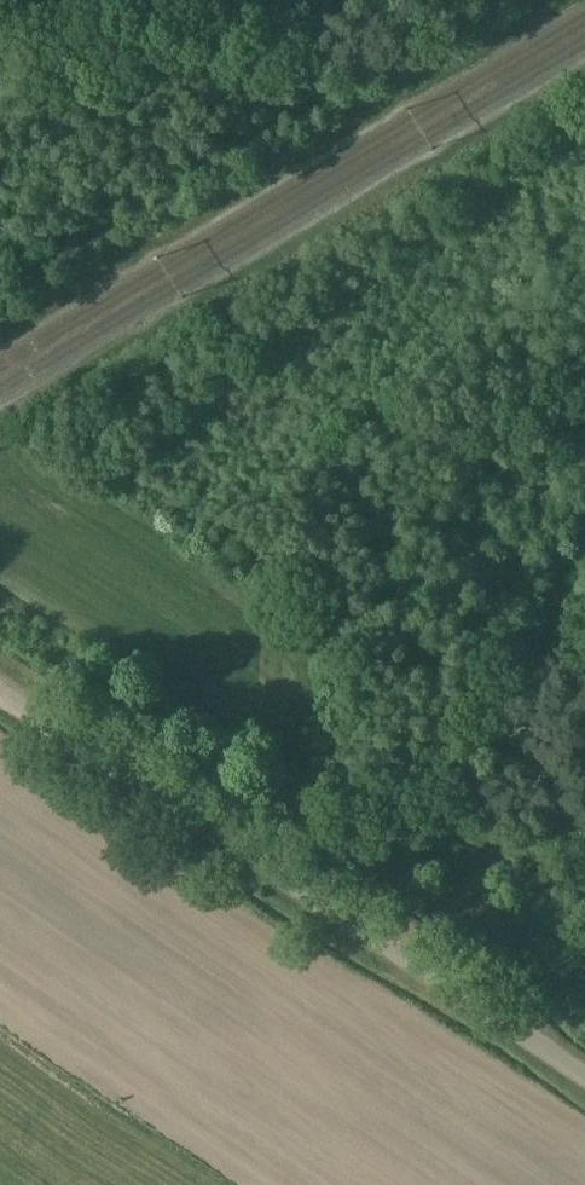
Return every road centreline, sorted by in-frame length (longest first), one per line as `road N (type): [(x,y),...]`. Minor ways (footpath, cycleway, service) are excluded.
road 1 (unclassified): [(584,1081),(0,693)]
road 2 (track): [(584,526),(394,850),(296,889)]

